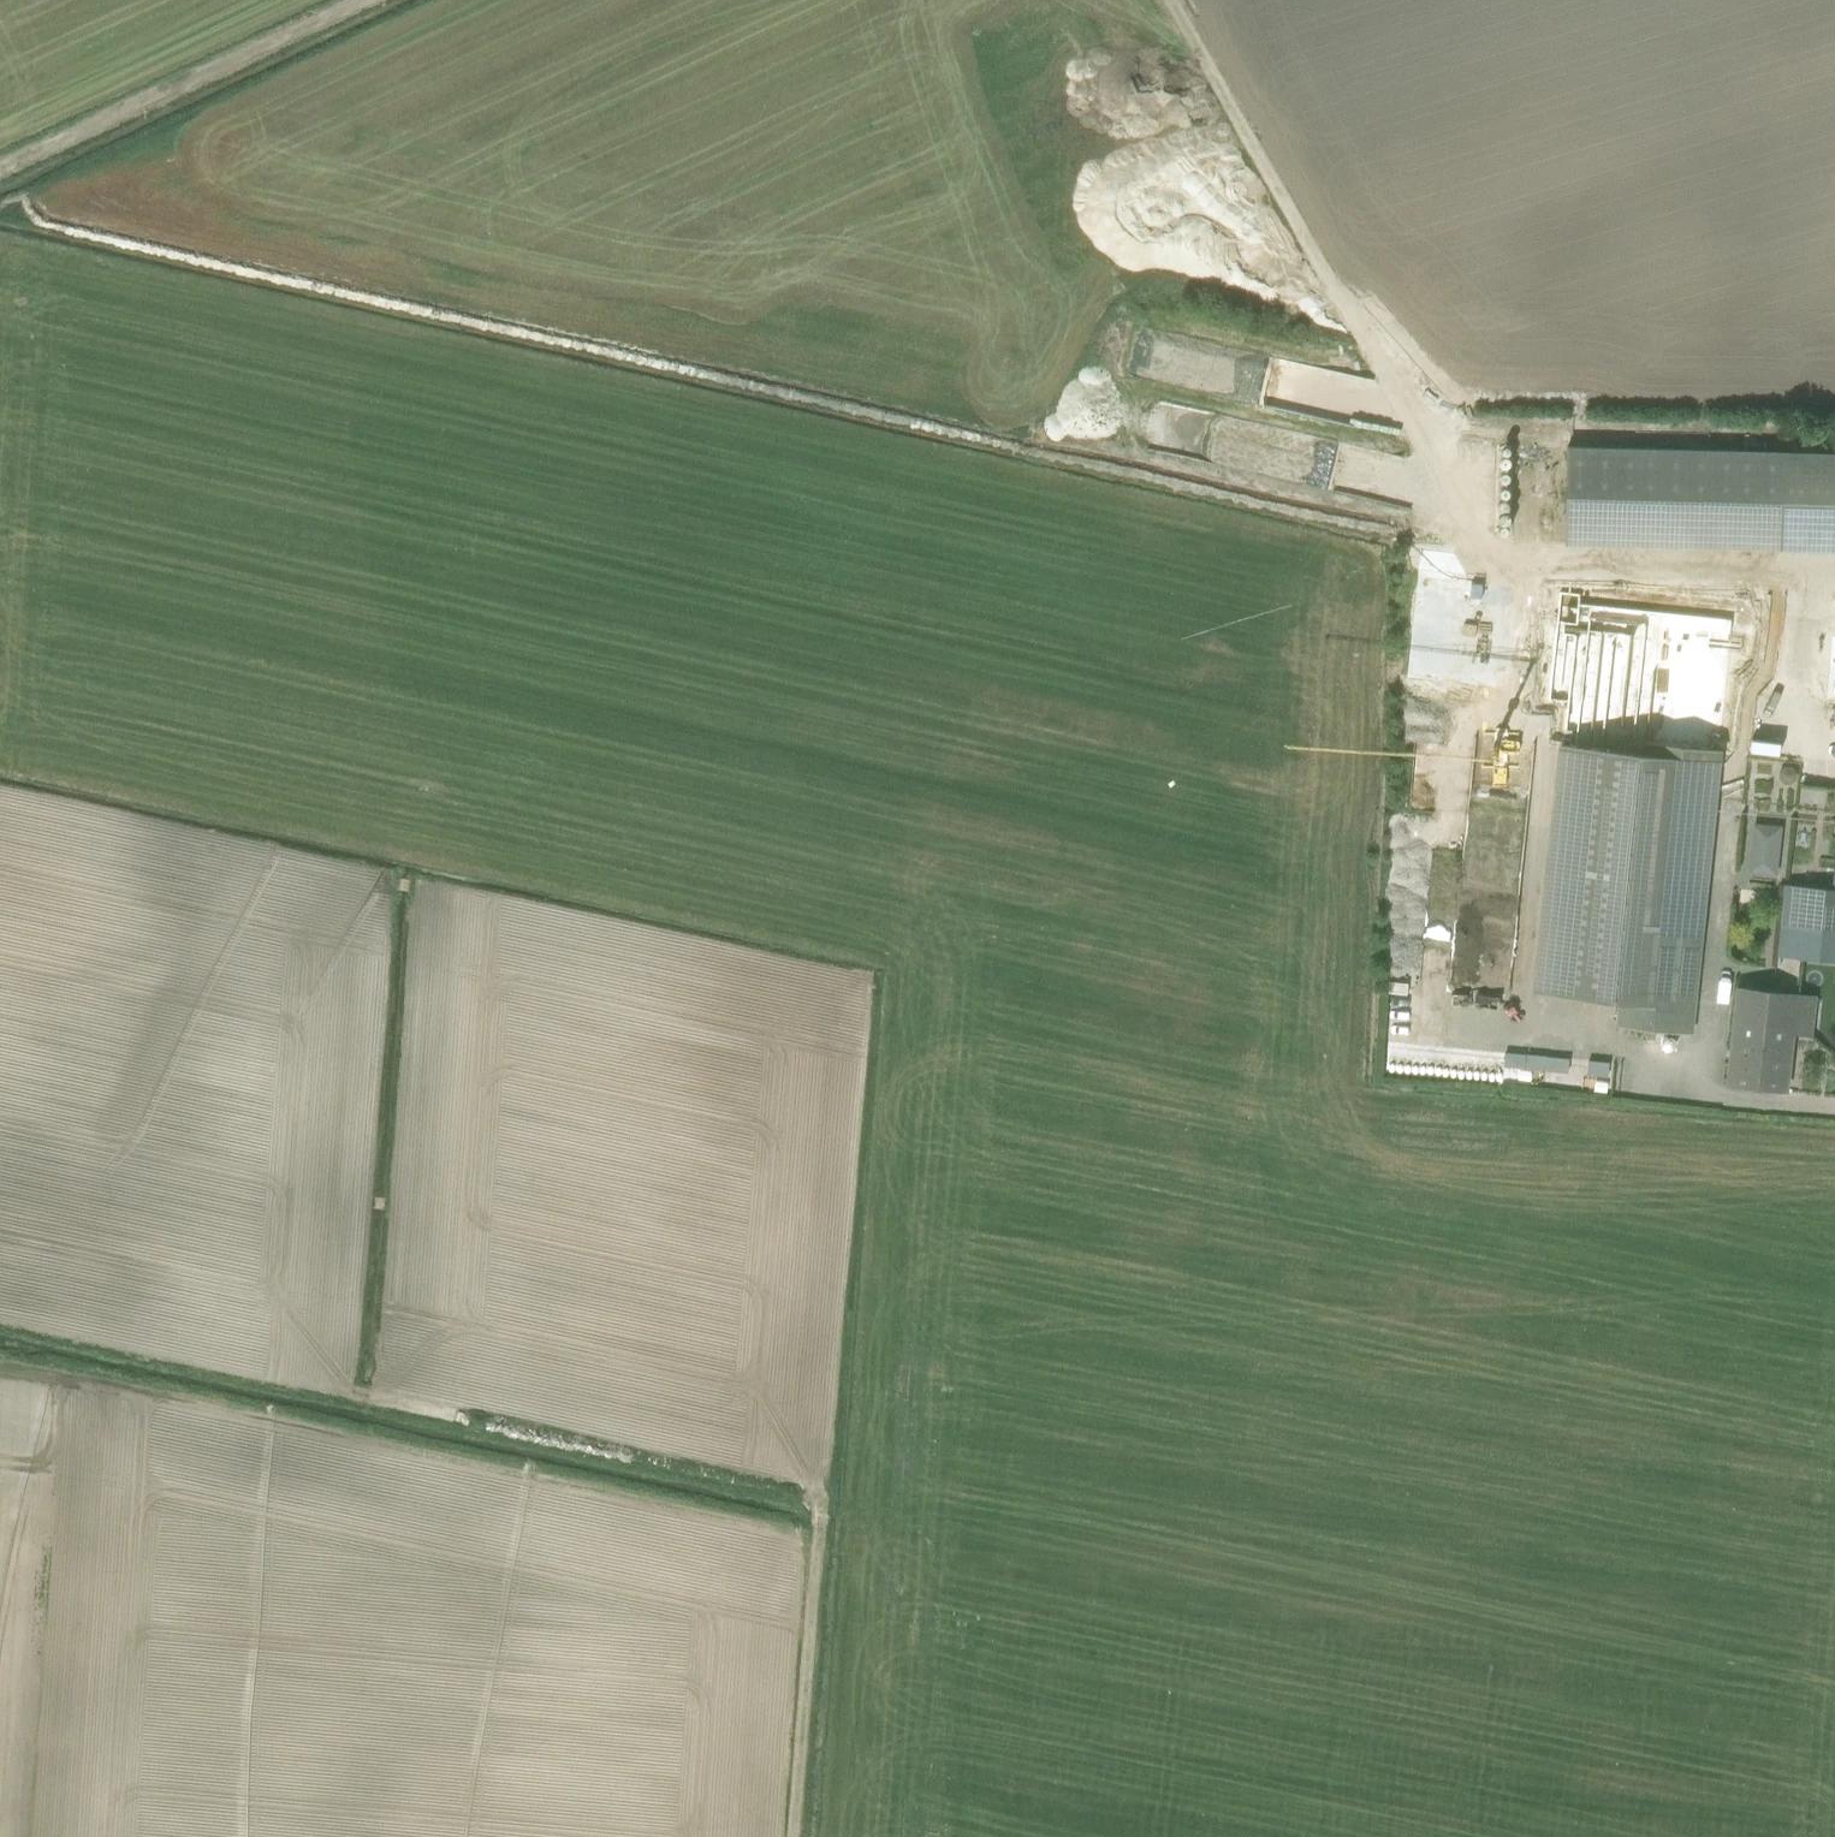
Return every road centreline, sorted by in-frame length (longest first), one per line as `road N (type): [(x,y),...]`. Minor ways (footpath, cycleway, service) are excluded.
road 1 (track): [(795,1836),(819,1519),(802,1494),(358,1397)]
road 2 (track): [(1834,1139),(1359,1101)]

